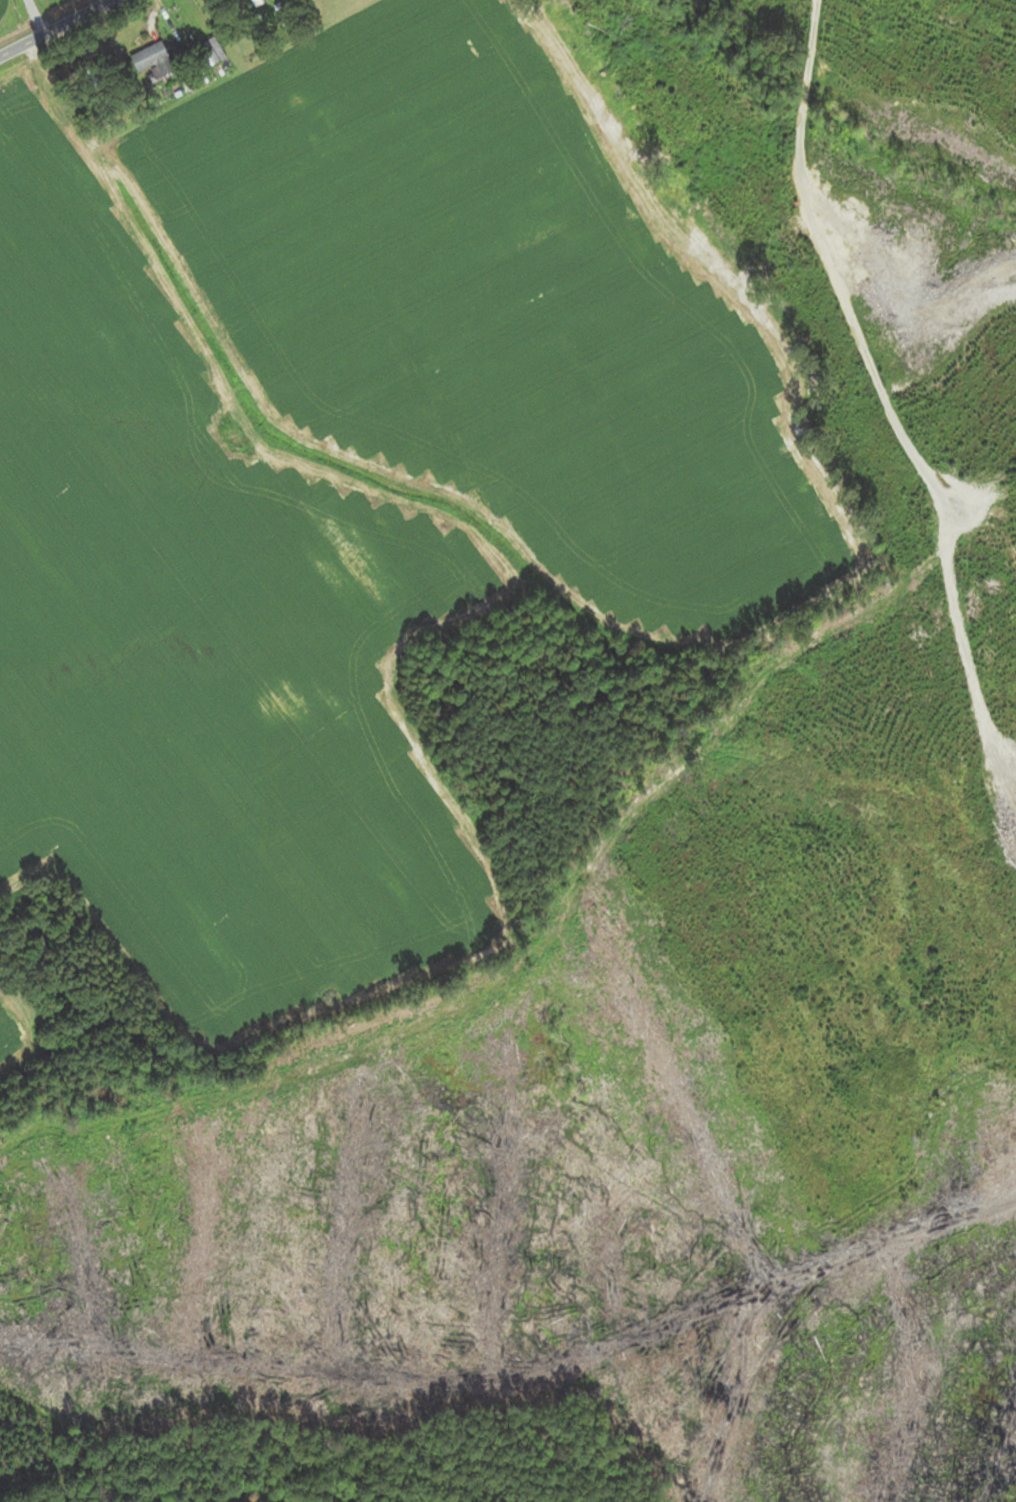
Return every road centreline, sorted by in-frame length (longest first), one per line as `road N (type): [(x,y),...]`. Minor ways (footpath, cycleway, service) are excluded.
road 1 (residential): [(0,56),(112,0)]

